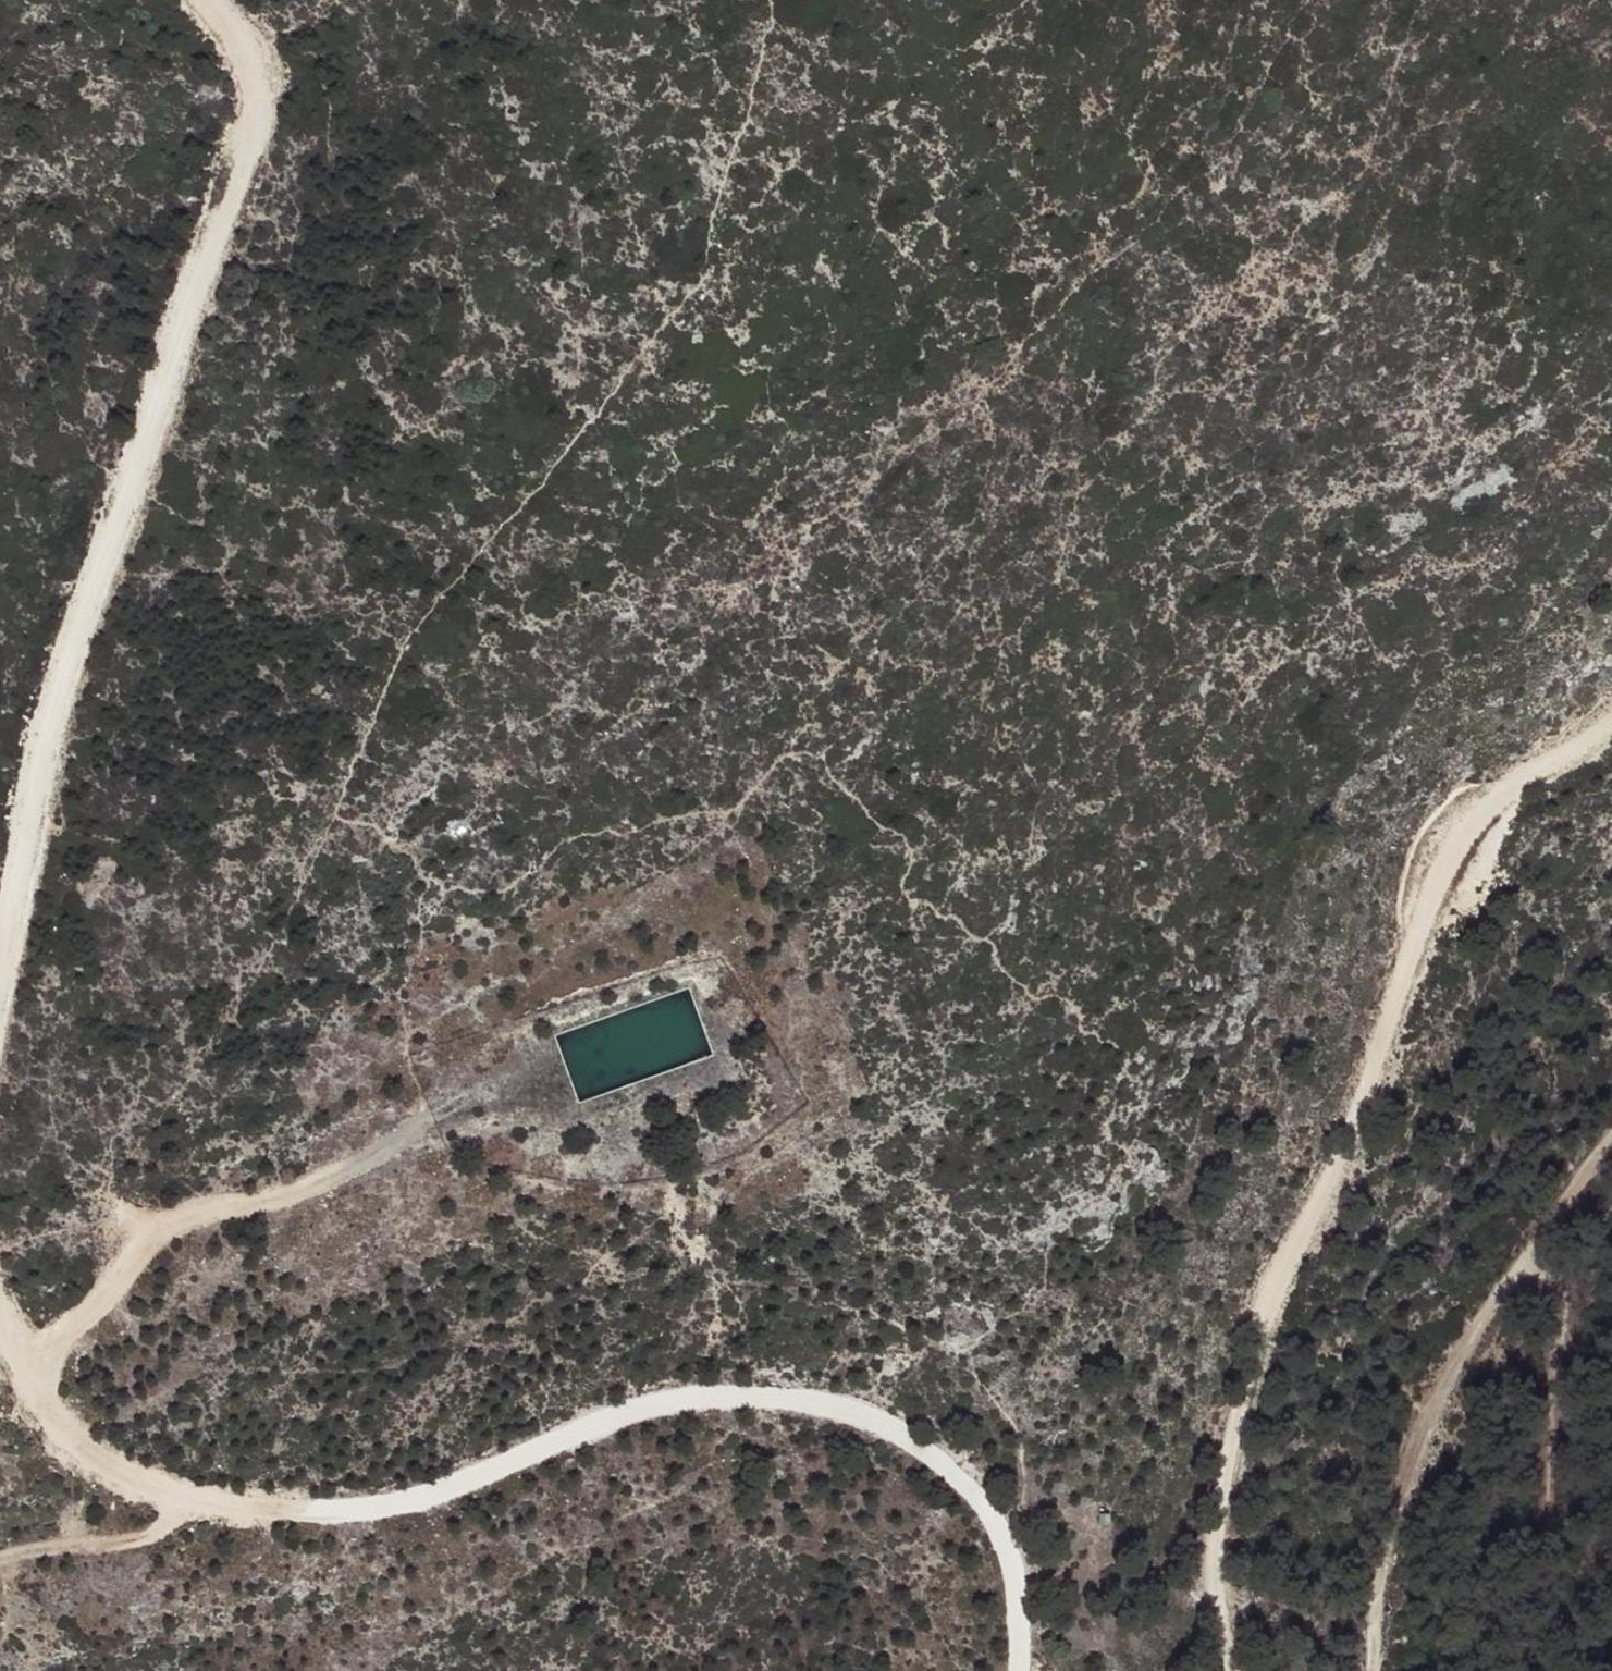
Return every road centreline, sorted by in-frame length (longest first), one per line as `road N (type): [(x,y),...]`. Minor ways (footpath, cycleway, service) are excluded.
road 1 (track): [(1025,1670),(1025,1617),(1005,1531),(946,1458),(856,1412),(760,1397),(657,1406),(449,1490),(352,1505),(177,1501),(80,1442),(24,1375),(0,1317)]
road 2 (track): [(1611,721),(1470,816),(1437,870),(1395,1006),(1332,1131),(1308,1249),(1248,1386),(1221,1511),(1227,1670)]
road 3 (track): [(0,986),(45,735),(255,120),(246,51),(210,0)]
road 4 (track): [(24,1375),(141,1241),(175,1216),(328,1175),(437,1119),(524,1061)]
road 5 (track): [(1611,1154),(1569,1187),(1420,1415),(1368,1590),(1373,1670)]
road 6 (track): [(1548,1670),(1541,1627),(1547,1221)]
road 7 (track): [(177,1501),(152,1534),(0,1561)]

